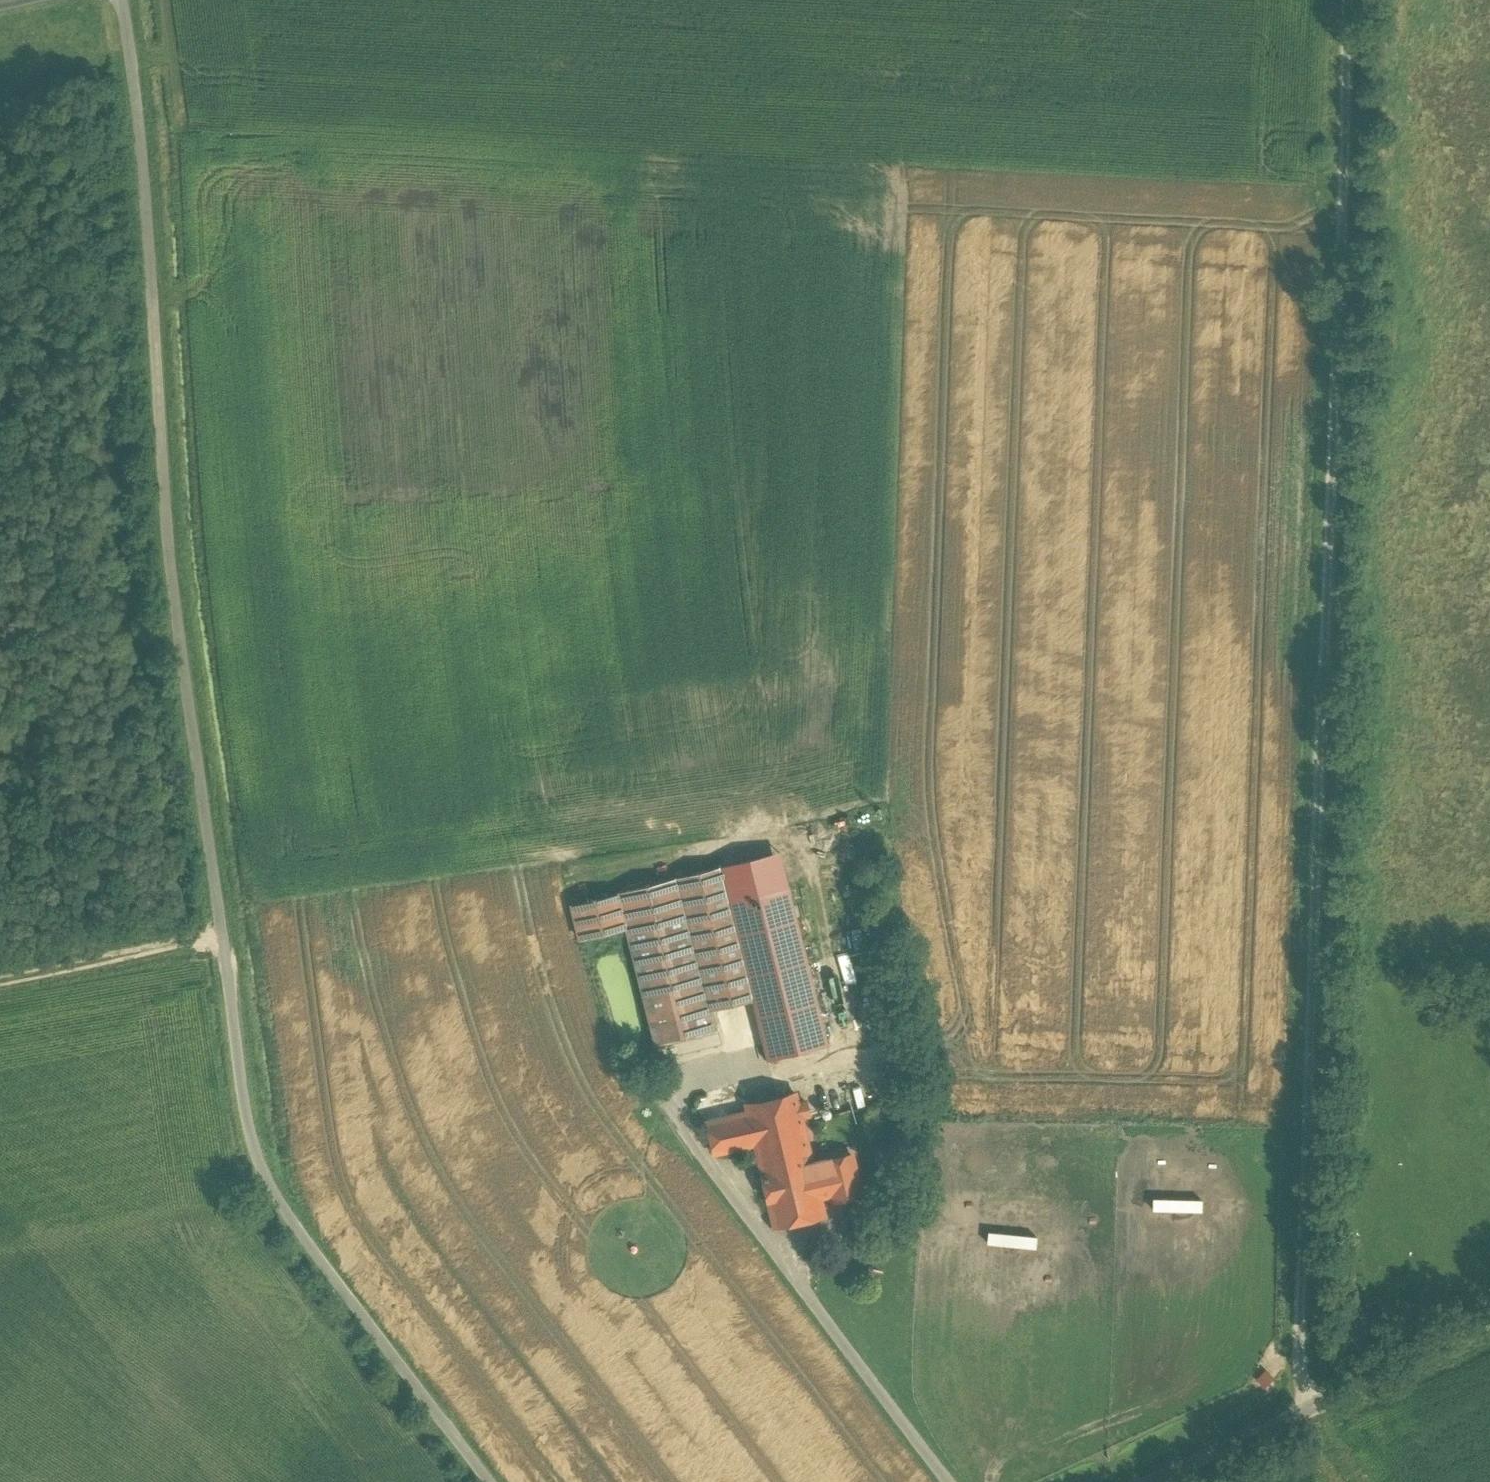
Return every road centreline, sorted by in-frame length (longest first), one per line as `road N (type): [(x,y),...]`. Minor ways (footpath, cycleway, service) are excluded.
road 1 (unclassified): [(122,0),(252,1138),(285,1217),(488,1481)]
road 2 (track): [(1309,1411),(1298,1336),(1347,0)]
road 3 (unclassified): [(1155,1481),(1489,1330)]

